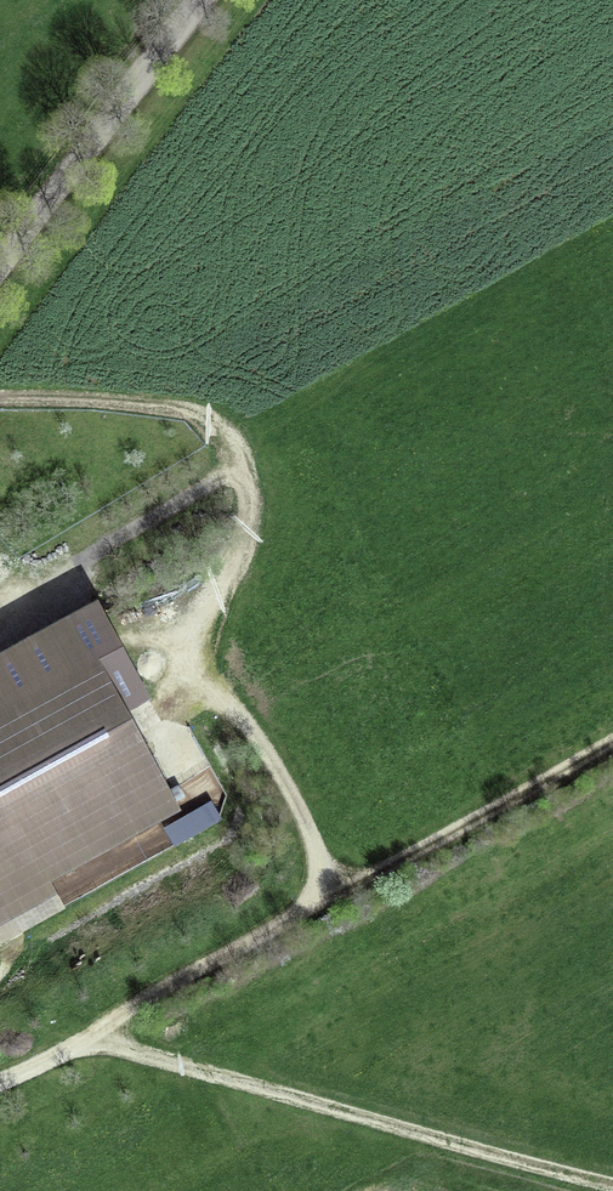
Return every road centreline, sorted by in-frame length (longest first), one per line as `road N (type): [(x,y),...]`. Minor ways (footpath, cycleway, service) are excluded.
road 1 (track): [(0,1087),(612,745)]
road 2 (track): [(612,1189),(89,1043)]
road 3 (track): [(190,650),(242,570),(257,489),(219,423),(157,406),(0,400)]
road 4 (track): [(190,650),(302,818),(335,904)]
road 5 (track): [(242,463),(0,599)]

